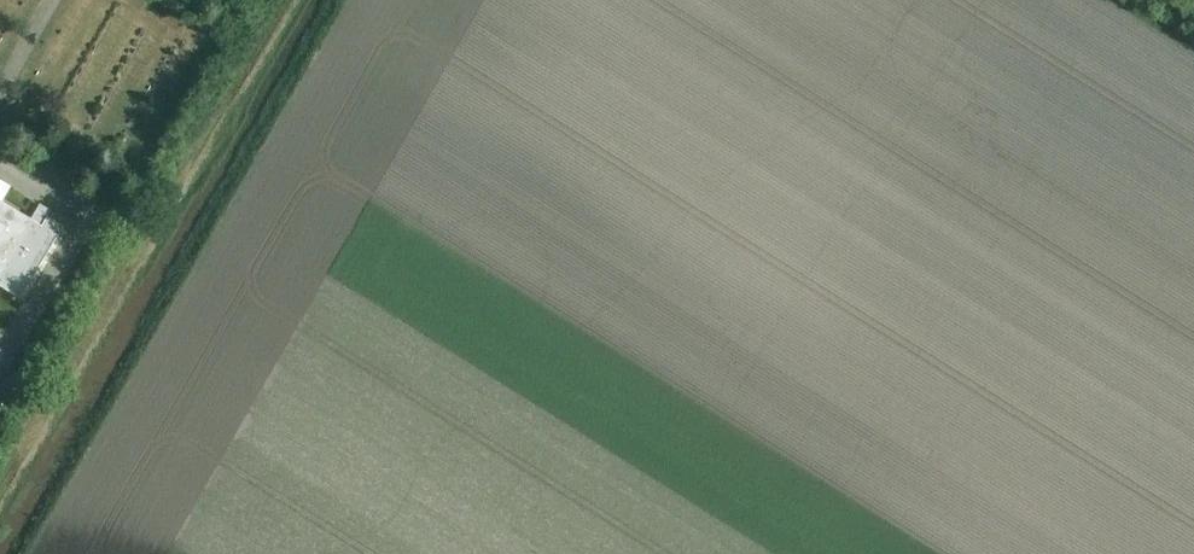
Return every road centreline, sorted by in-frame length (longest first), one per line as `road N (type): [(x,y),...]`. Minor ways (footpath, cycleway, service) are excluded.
road 1 (unclassified): [(0,164),(85,215),(0,348)]

